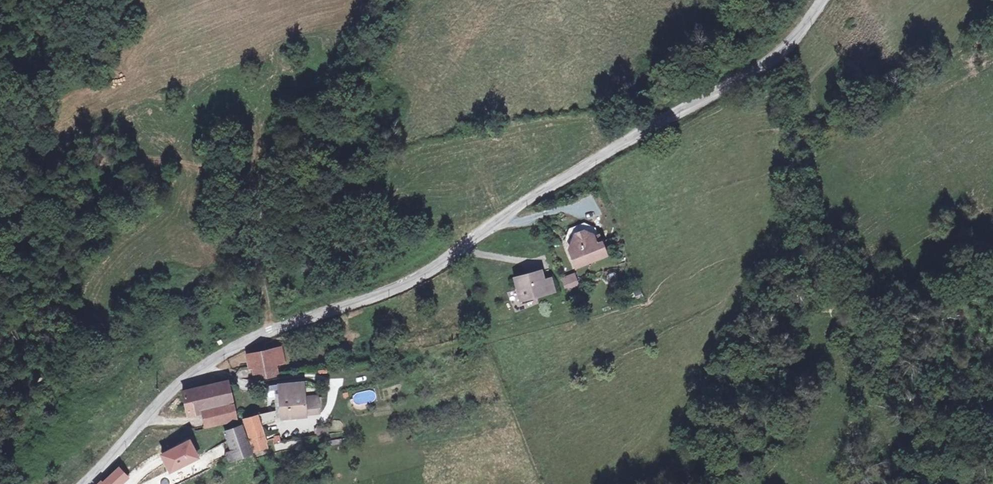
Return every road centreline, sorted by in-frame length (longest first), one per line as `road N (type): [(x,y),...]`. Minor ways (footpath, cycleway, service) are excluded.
road 1 (tertiary): [(84,483),(207,365),(269,330),(432,271),(531,198),(771,61),(823,0)]

